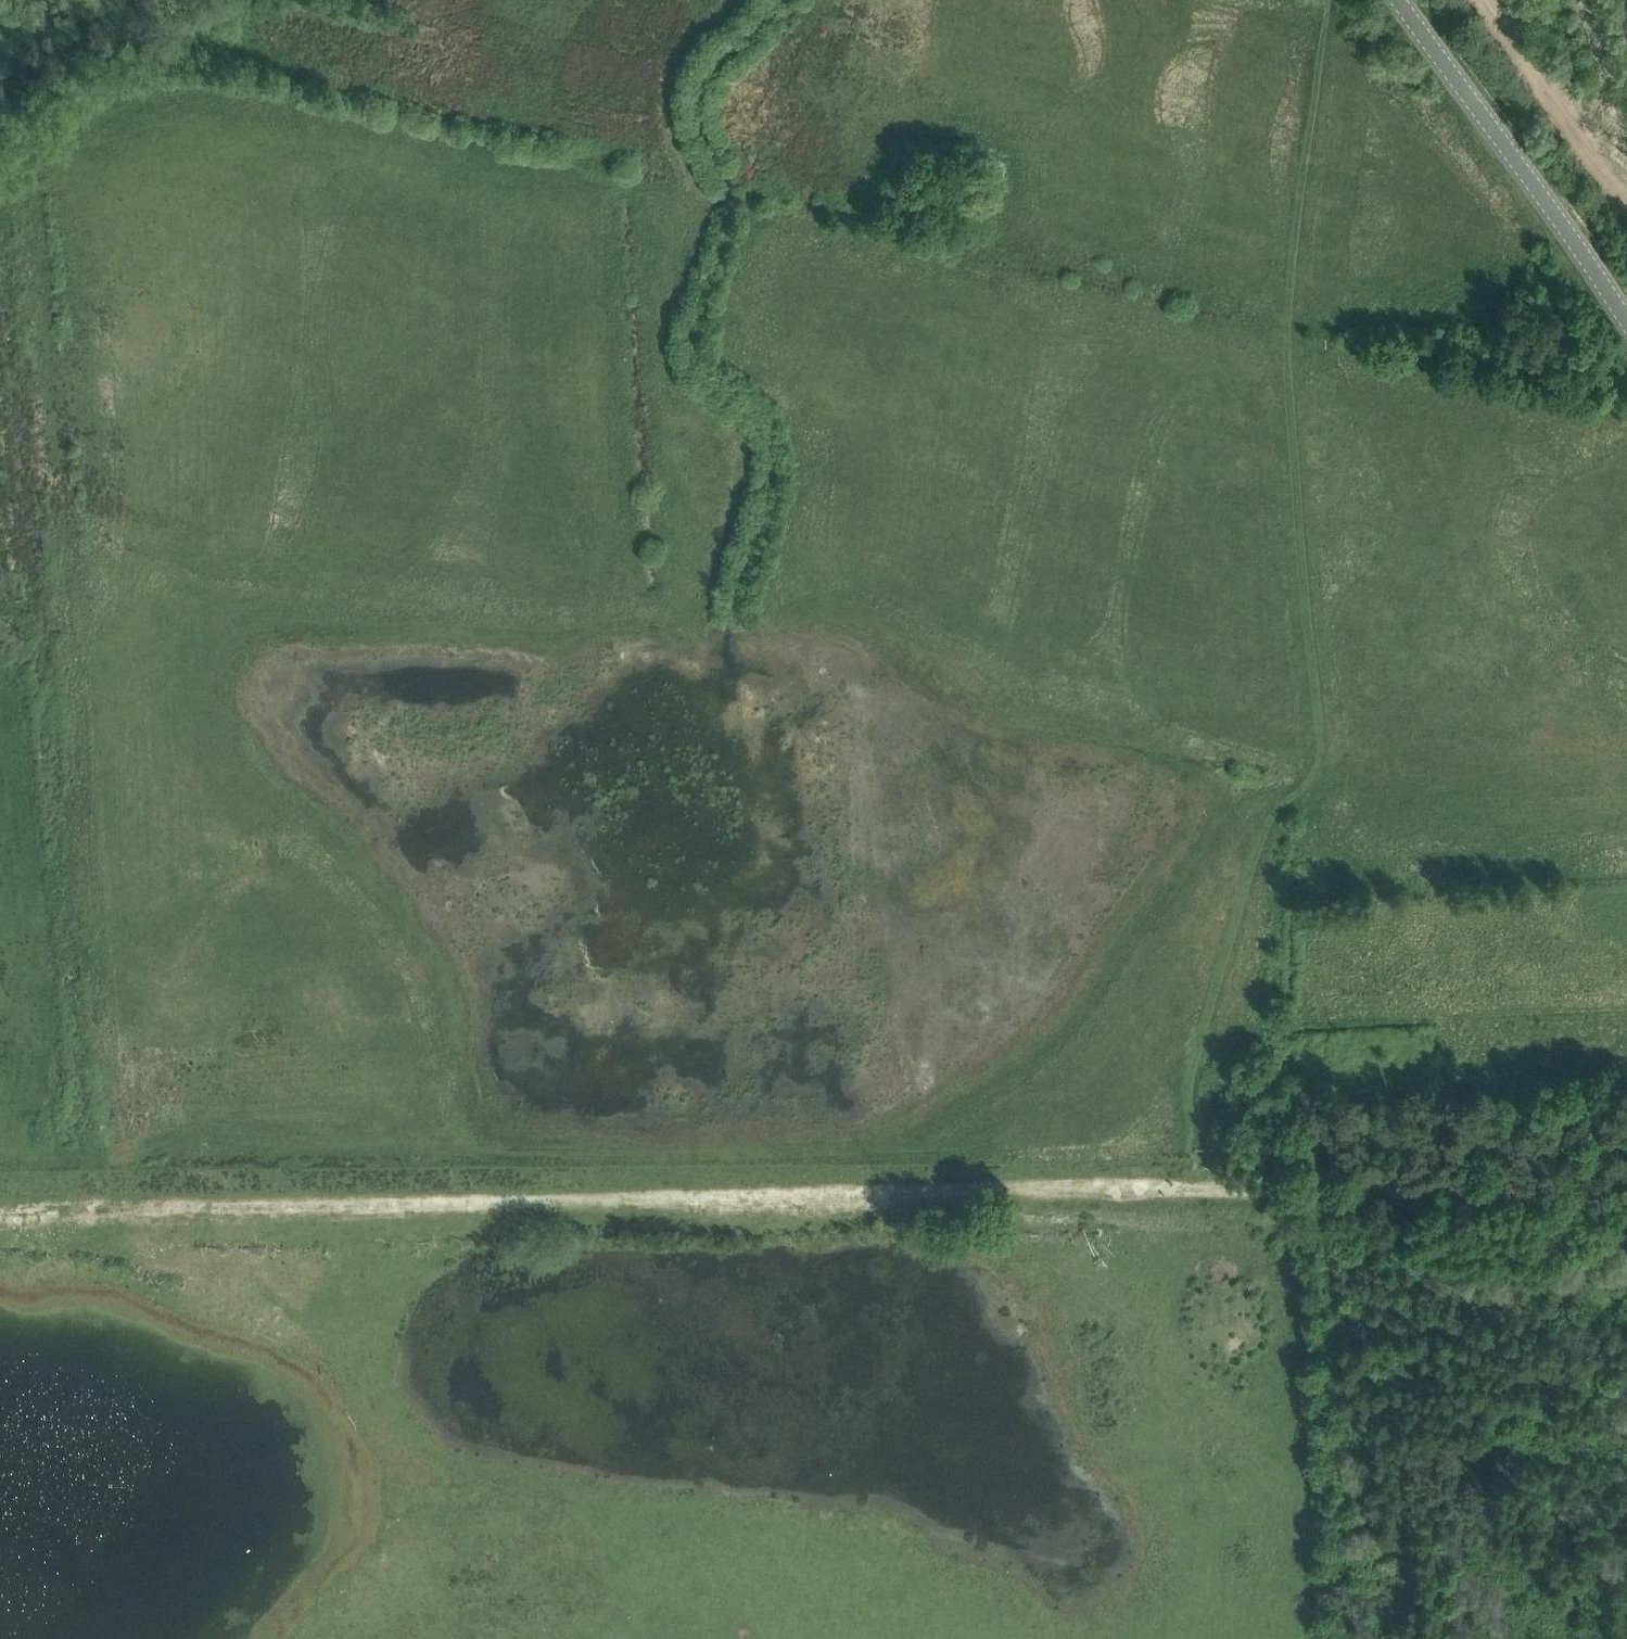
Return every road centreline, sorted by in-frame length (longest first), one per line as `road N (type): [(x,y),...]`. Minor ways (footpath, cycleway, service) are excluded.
road 1 (track): [(1214,1196),(0,1220)]
road 2 (track): [(1626,1208),(1214,1196)]
road 3 (unclassified): [(1626,321),(1398,0)]

